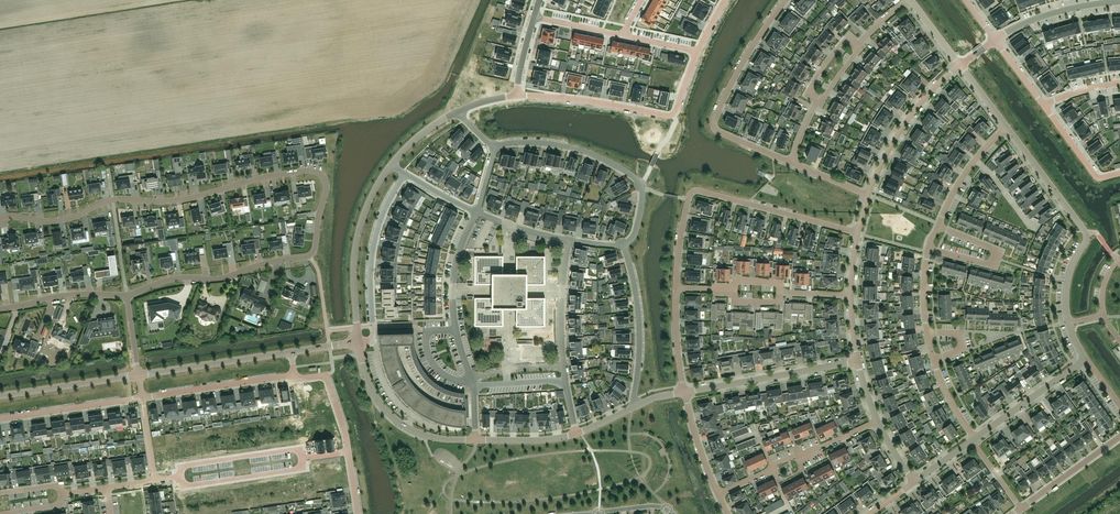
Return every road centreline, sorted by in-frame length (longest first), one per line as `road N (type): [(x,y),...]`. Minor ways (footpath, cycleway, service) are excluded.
road 1 (residential): [(0,218),(53,221),(113,200),(191,199),(310,171),(326,187),(309,256)]
road 2 (residential): [(858,234),(692,193),(675,288)]
road 3 (residential): [(791,163),(725,135),(715,122),(787,0)]
road 4 (residential): [(516,95),(671,115),(696,52)]
road 5 (residential): [(496,145),(582,150),(636,179),(639,217),(623,244)]
road 6 (residential): [(359,342),(356,246),(370,199),(393,163)]
road 7 (residential): [(309,256),(222,278),(170,280),(127,295)]
road 8 (unclassified): [(684,392),(858,362)]
road 9 (residential): [(718,494),(878,421)]
road 10 (residential): [(472,380),(453,299),(457,259),(476,212)]
road 11 (residential): [(406,174),(375,237),(373,340)]
road 12 (unclassified): [(359,342),(371,390),(391,416),(421,435),(476,441)]
road 13 (residential): [(632,409),(639,319),(623,244)]
road 14 (residential): [(959,65),(910,117),(868,195)]
road 15 (unclassified): [(138,375),(291,352)]
road 16 (residential): [(142,398),(294,375)]
road 17 (residential): [(939,228),(1000,252),(995,266),(929,248)]
road 18 (residential): [(0,419),(142,398)]
road 19 (unclassified): [(0,396),(138,375)]
road 20 (residential): [(373,340),(383,380),(402,408),(439,428),(460,426)]
road 21 (unclassified): [(974,440),(1086,360)]
road 22 (residential): [(1119,1),(1048,14),(995,39)]
road 23 (residential): [(188,475),(189,484),(301,466),(300,459)]
road 24 (residential): [(300,459),(299,451),(187,468),(188,475)]
road 25 (residential): [(127,295),(68,295),(0,308)]
road 26 (residential): [(1084,231),(1007,129)]
road 27 (residential): [(569,240),(563,367)]
road 28 (residential): [(1021,509),(1119,437)]
road 29 (residential): [(1007,129),(967,173),(939,228)]

